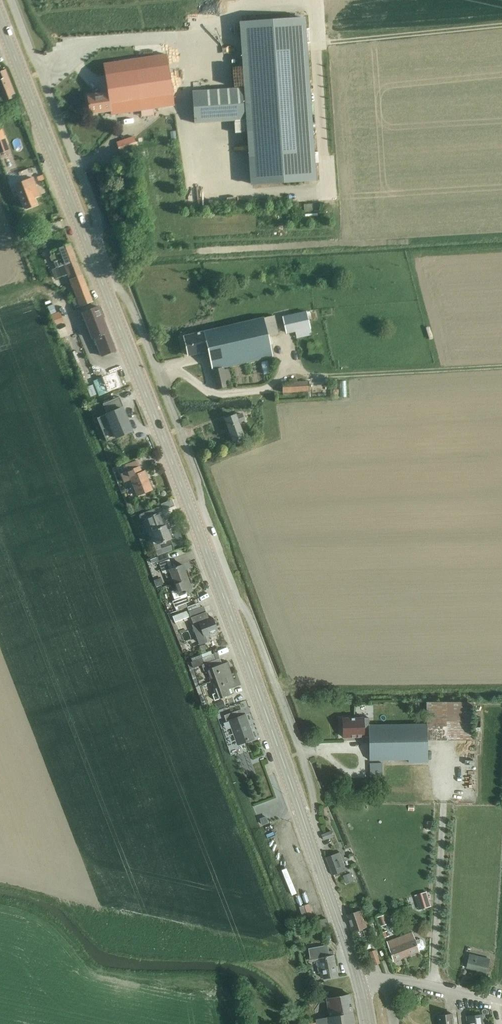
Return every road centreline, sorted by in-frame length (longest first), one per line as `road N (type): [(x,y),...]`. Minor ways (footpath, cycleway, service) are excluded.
road 1 (tertiary): [(0,19),(221,588),(360,987)]
road 2 (track): [(0,887),(286,955),(33,298)]
road 3 (track): [(314,44),(501,25)]
road 4 (track): [(329,375),(501,366)]
road 5 (residential): [(495,1000),(405,982),(360,987)]

